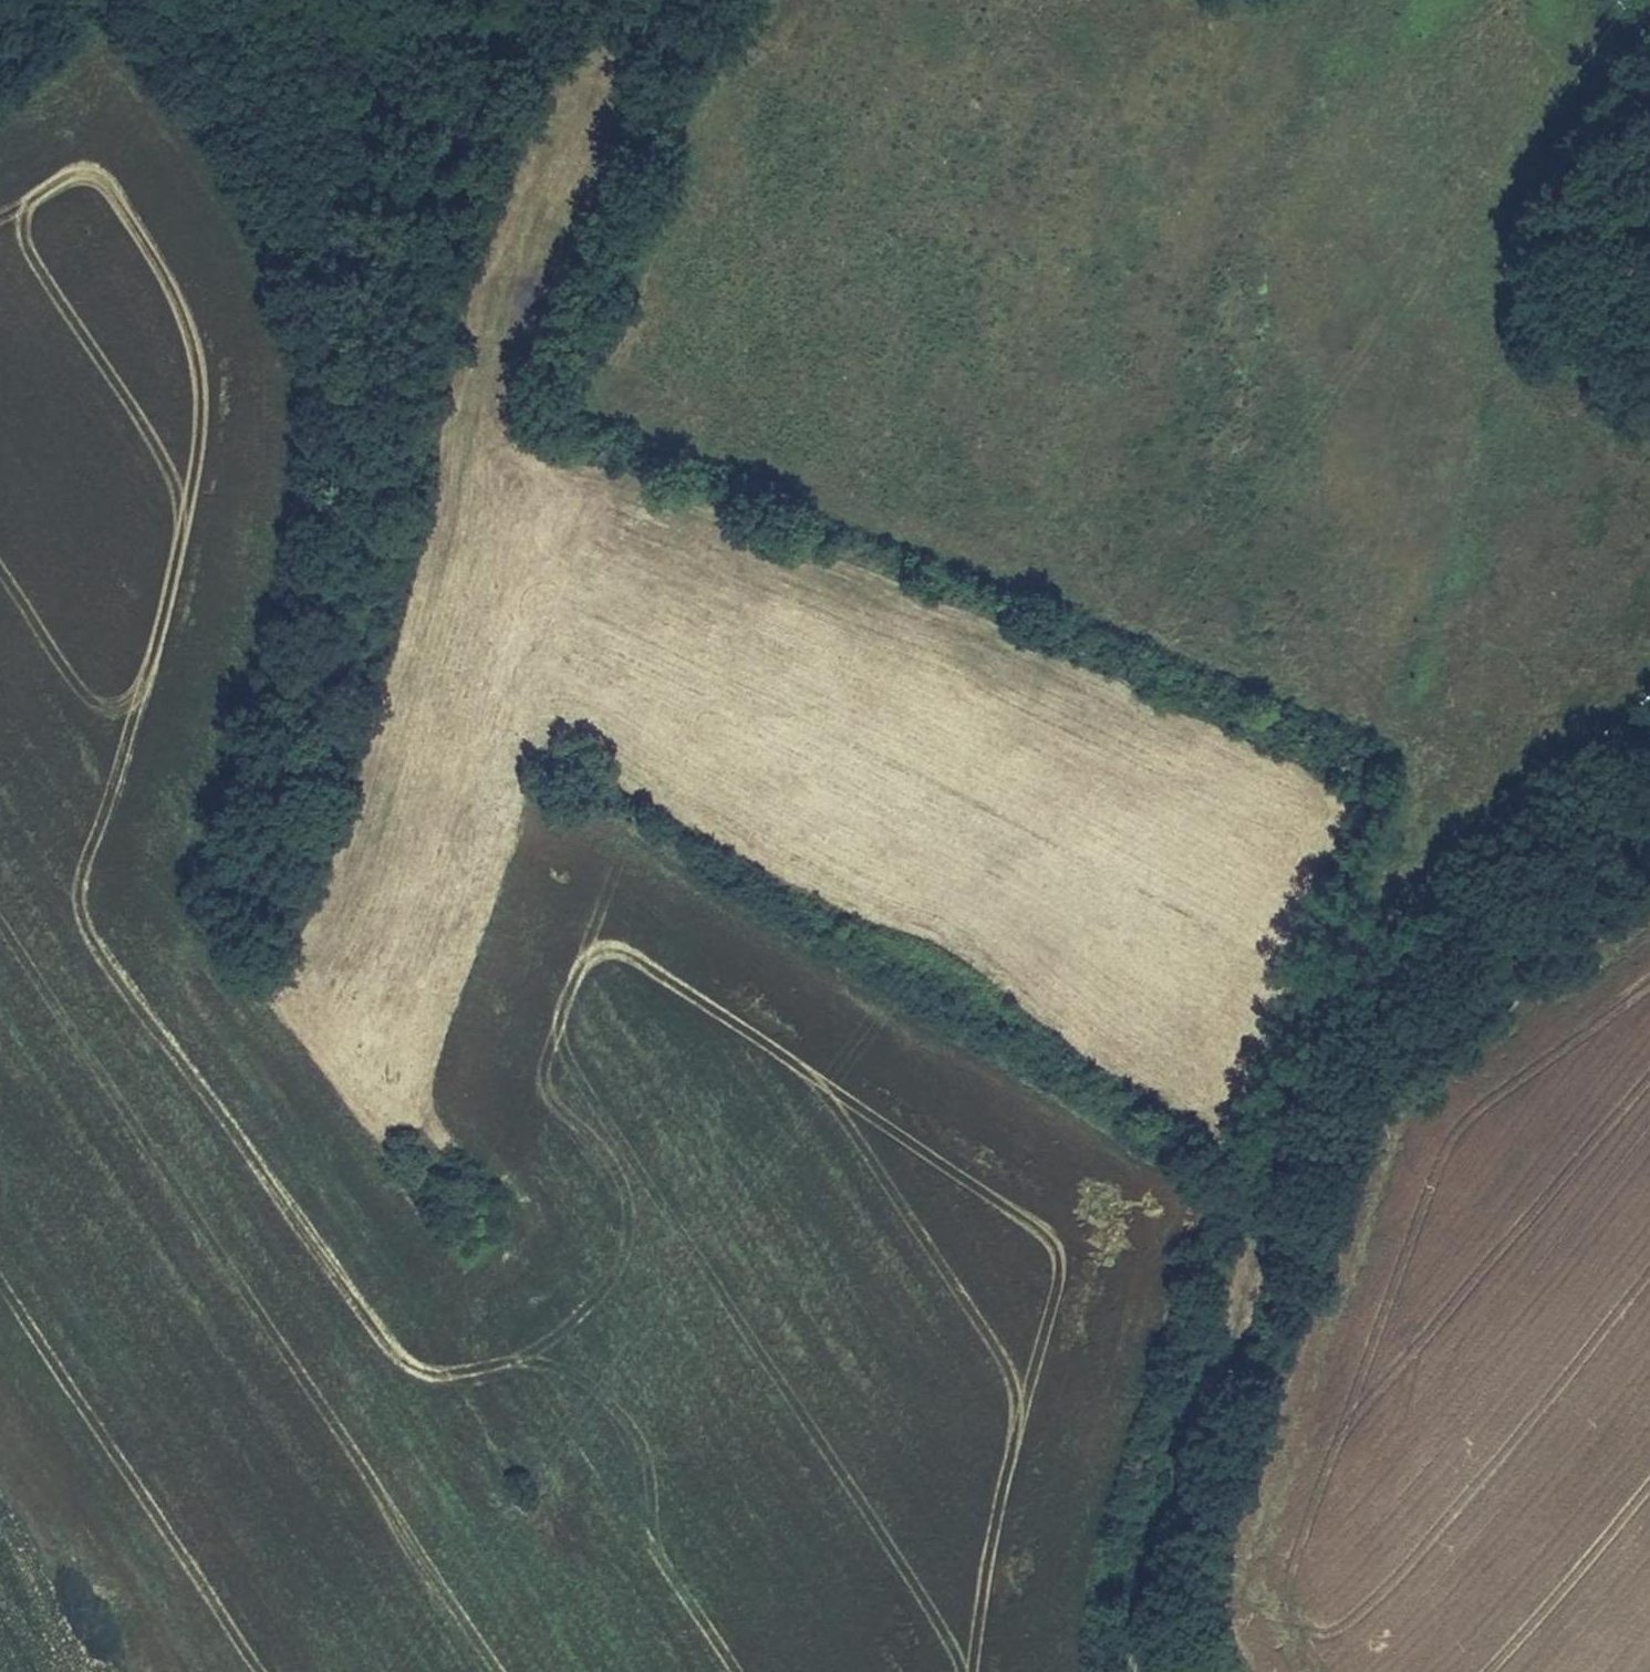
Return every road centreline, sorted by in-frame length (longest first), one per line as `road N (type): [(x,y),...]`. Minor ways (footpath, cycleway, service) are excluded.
road 1 (track): [(1649,785),(1471,908),(1335,1041),(1279,1140),(1136,1671)]

